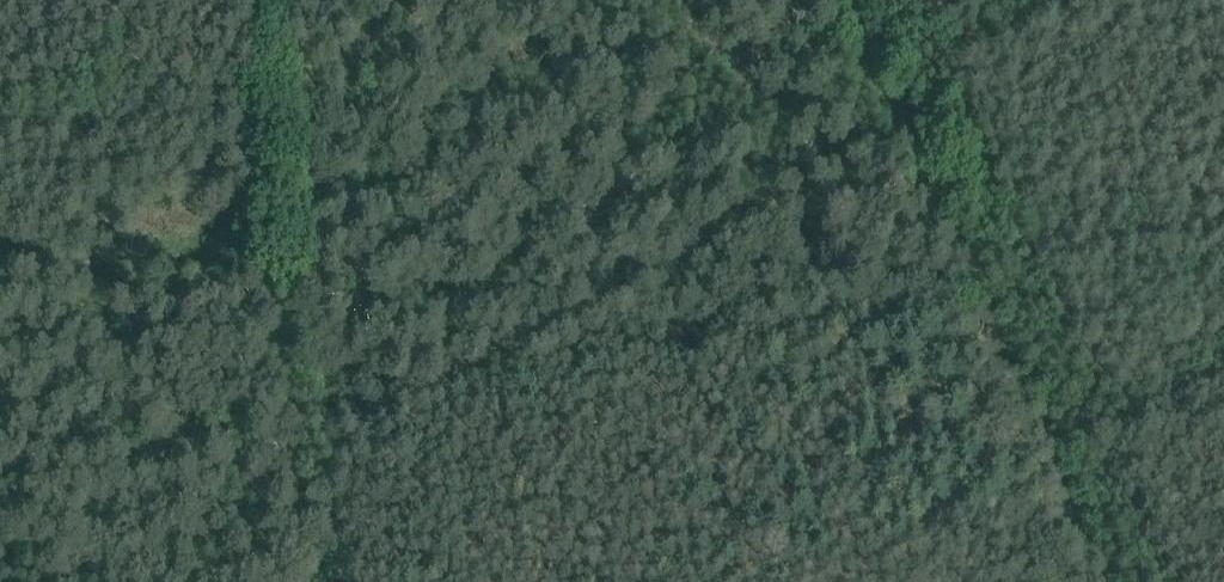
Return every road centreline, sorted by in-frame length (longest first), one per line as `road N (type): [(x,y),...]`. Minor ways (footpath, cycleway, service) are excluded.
road 1 (track): [(1104,581),(850,0)]
road 2 (track): [(301,0),(339,581)]

